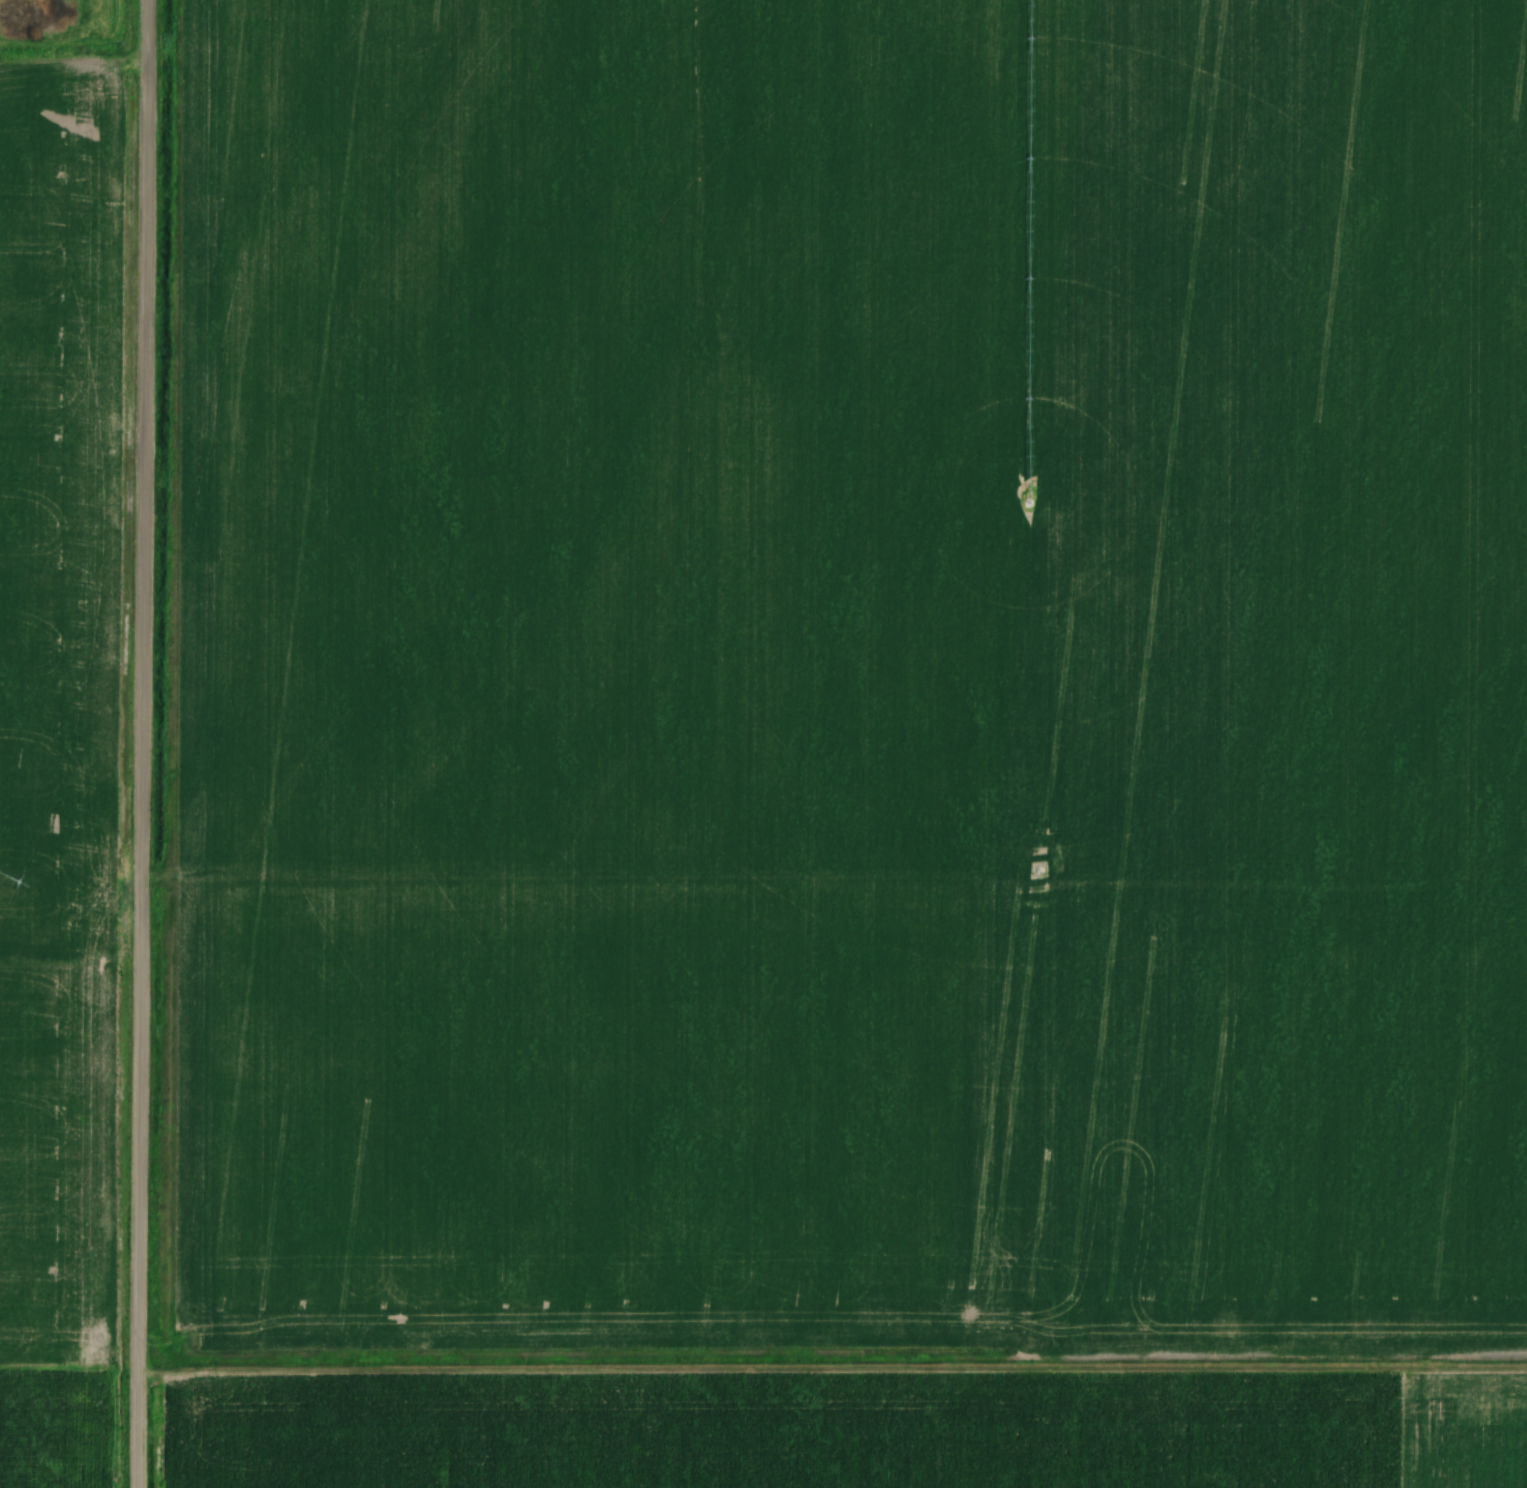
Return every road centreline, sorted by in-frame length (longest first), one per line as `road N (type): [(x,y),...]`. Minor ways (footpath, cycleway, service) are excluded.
road 1 (residential): [(142,1487),(152,0)]

